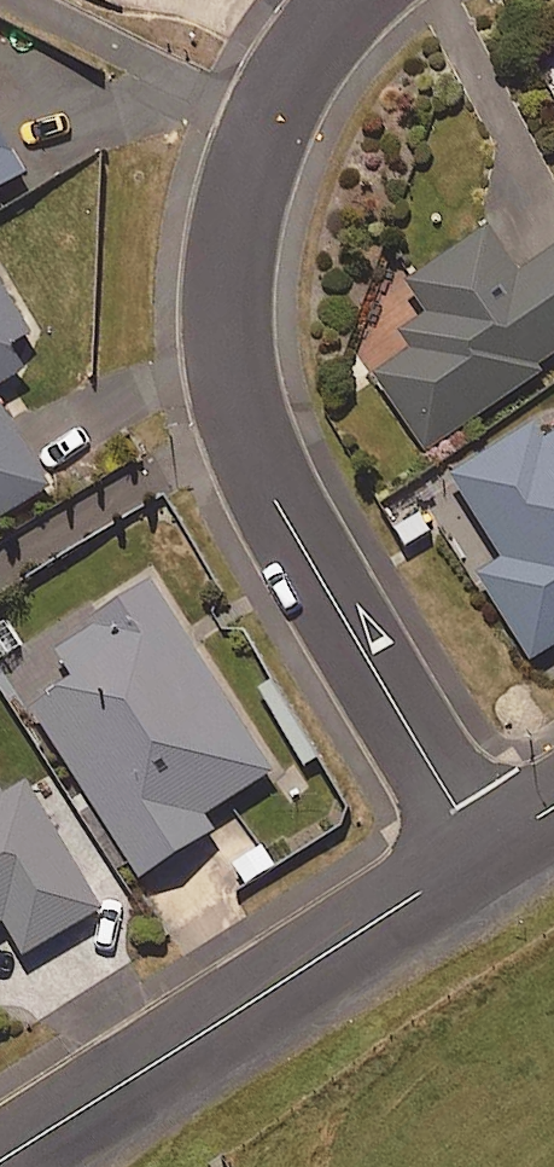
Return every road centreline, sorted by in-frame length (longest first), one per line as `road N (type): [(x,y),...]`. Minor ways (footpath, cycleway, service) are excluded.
road 1 (residential): [(483,854),(258,464),(224,355),(232,230),(281,77),(330,0)]
road 2 (residential): [(0,1156),(483,854)]

